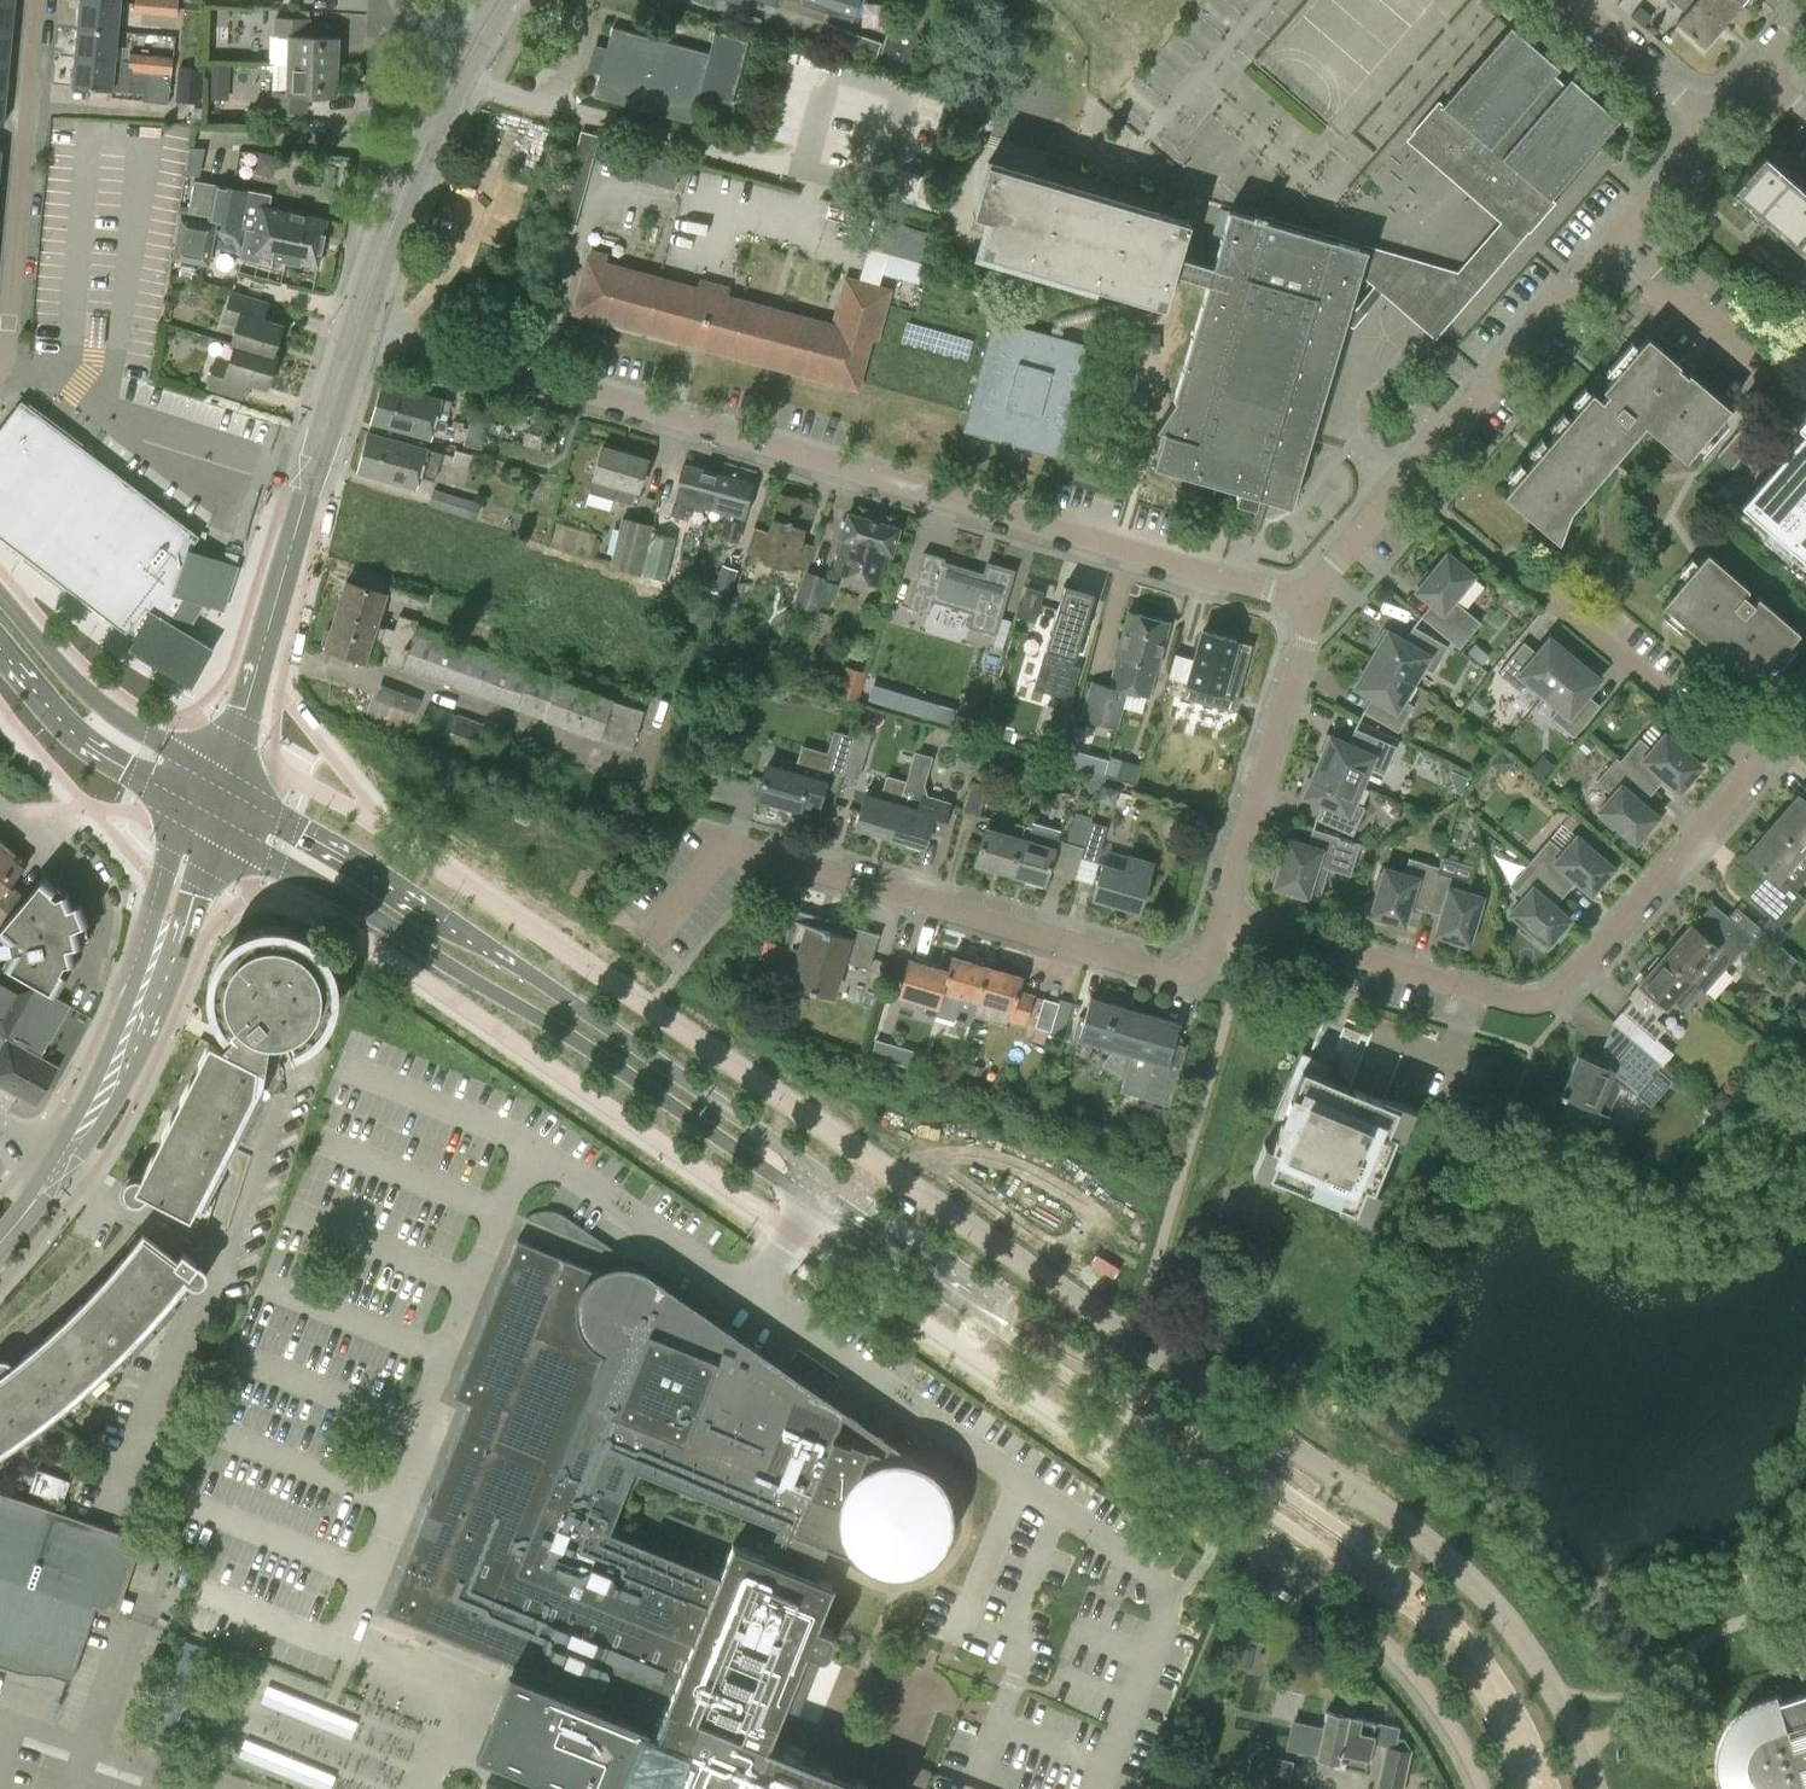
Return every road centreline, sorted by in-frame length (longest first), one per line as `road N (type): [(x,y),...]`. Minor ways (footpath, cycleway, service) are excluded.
road 1 (residential): [(1314,606),(356,322)]
road 2 (primary): [(824,1192),(783,1146),(344,847),(217,775)]
road 3 (primary): [(221,833),(558,1028),(778,1177),(824,1192)]
road 4 (residential): [(1751,768),(1548,1000),(1521,1002),(1224,915)]
road 5 (residential): [(1314,606),(1325,576),(1712,124)]
road 6 (primary): [(1477,1666),(1427,1595),(1381,1557),(1024,1313),(980,1300)]
road 7 (primary): [(980,1300),(1006,1335),(1389,1597),(1477,1666)]
road 8 (residential): [(728,844),(1176,975),(1197,972),(1210,959),(1224,915)]
road 9 (tertiary): [(217,775),(262,655),(356,322)]
road 10 (residential): [(0,370),(37,0)]
road 11 (residential): [(1224,915),(1314,606)]
road 12 (tertiary): [(356,322),(414,163),(470,50)]
road 13 (unclassified): [(1751,768),(1526,580)]
road 14 (primary): [(217,775),(105,706),(0,596)]
road 15 (tertiary): [(60,1173),(107,1091),(164,932)]
road 16 (primary): [(0,659),(82,749),(184,811)]
road 17 (primary): [(824,1192),(980,1300)]
road 18 (residential): [(1712,124),(1570,0)]
road 19 (primary): [(1537,1788),(1477,1666)]
road 20 (tertiary): [(184,811),(158,914),(164,932)]

